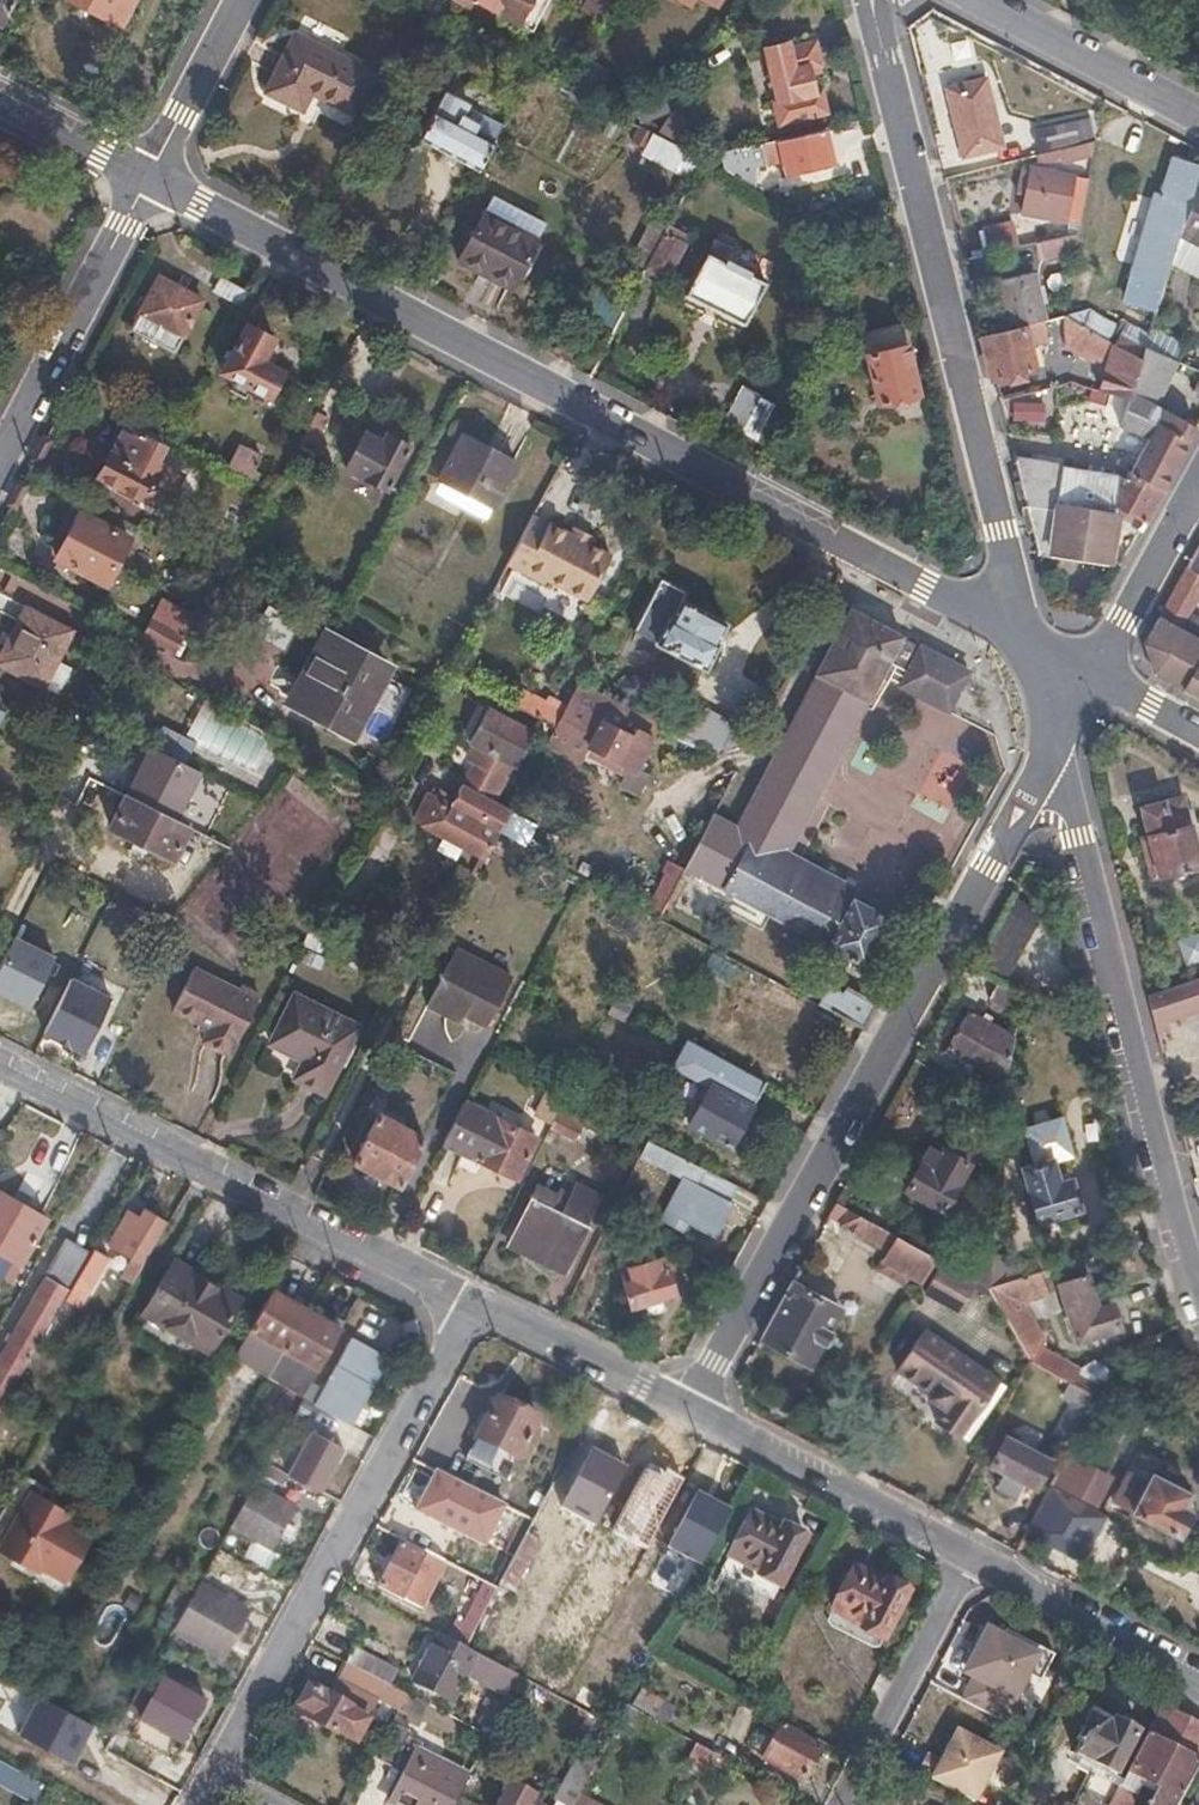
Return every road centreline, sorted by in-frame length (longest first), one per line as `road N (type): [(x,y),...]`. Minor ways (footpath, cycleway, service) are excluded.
road 1 (tertiary): [(147,178),(1025,636)]
road 2 (tertiary): [(1050,750),(684,1406)]
road 3 (residential): [(1025,636),(870,0)]
road 4 (tertiary): [(1198,1295),(1176,1238),(1050,750)]
road 5 (residential): [(216,1777),(476,1303)]
road 6 (tertiary): [(0,1064),(476,1303)]
road 7 (tertiary): [(684,1406),(966,1555)]
road 8 (tertiary): [(147,178),(0,458)]
road 9 (residential): [(966,1555),(840,1804)]
road 10 (tertiary): [(966,1555),(1198,1677)]
road 11 (residential): [(977,0),(1198,118)]
road 12 (tertiary): [(476,1303),(684,1406)]
road 13 (tertiary): [(1198,484),(1089,671)]
road 14 (residential): [(241,0),(147,178)]
road 15 (residential): [(147,178),(0,100)]
road 16 (residential): [(1198,732),(1089,671)]

